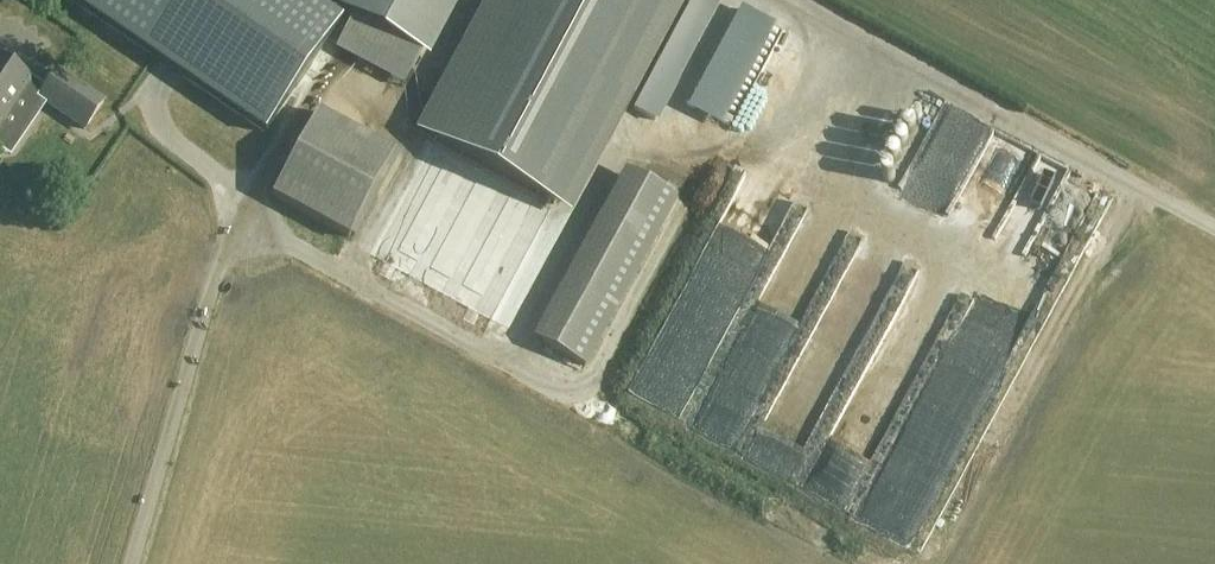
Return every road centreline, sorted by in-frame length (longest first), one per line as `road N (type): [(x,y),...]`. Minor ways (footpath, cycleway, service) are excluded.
road 1 (track): [(929,563),(1140,183)]
road 2 (track): [(835,24),(1214,227)]
road 3 (track): [(127,563),(234,197)]
road 4 (track): [(582,399),(871,563)]

